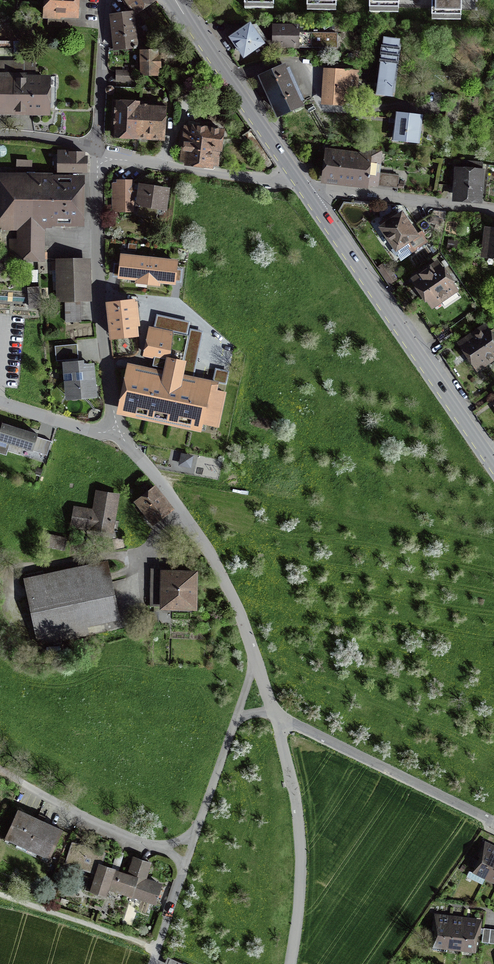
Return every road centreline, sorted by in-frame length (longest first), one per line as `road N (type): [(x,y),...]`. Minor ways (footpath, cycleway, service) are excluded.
road 1 (primary): [(300,185),(493,468)]
road 2 (residential): [(95,150),(104,339),(119,434)]
road 3 (residential): [(119,434),(215,563),(255,666)]
road 4 (unclassified): [(276,719),(301,854),(290,963)]
road 5 (residential): [(493,824),(276,719)]
road 6 (primary): [(176,0),(300,185)]
road 7 (residential): [(95,150),(204,176),(300,185)]
road 8 (residential): [(300,185),(493,210)]
road 9 (residential): [(239,717),(185,865)]
road 10 (residential): [(106,0),(95,150)]
road 11 (residential): [(0,402),(119,434)]

